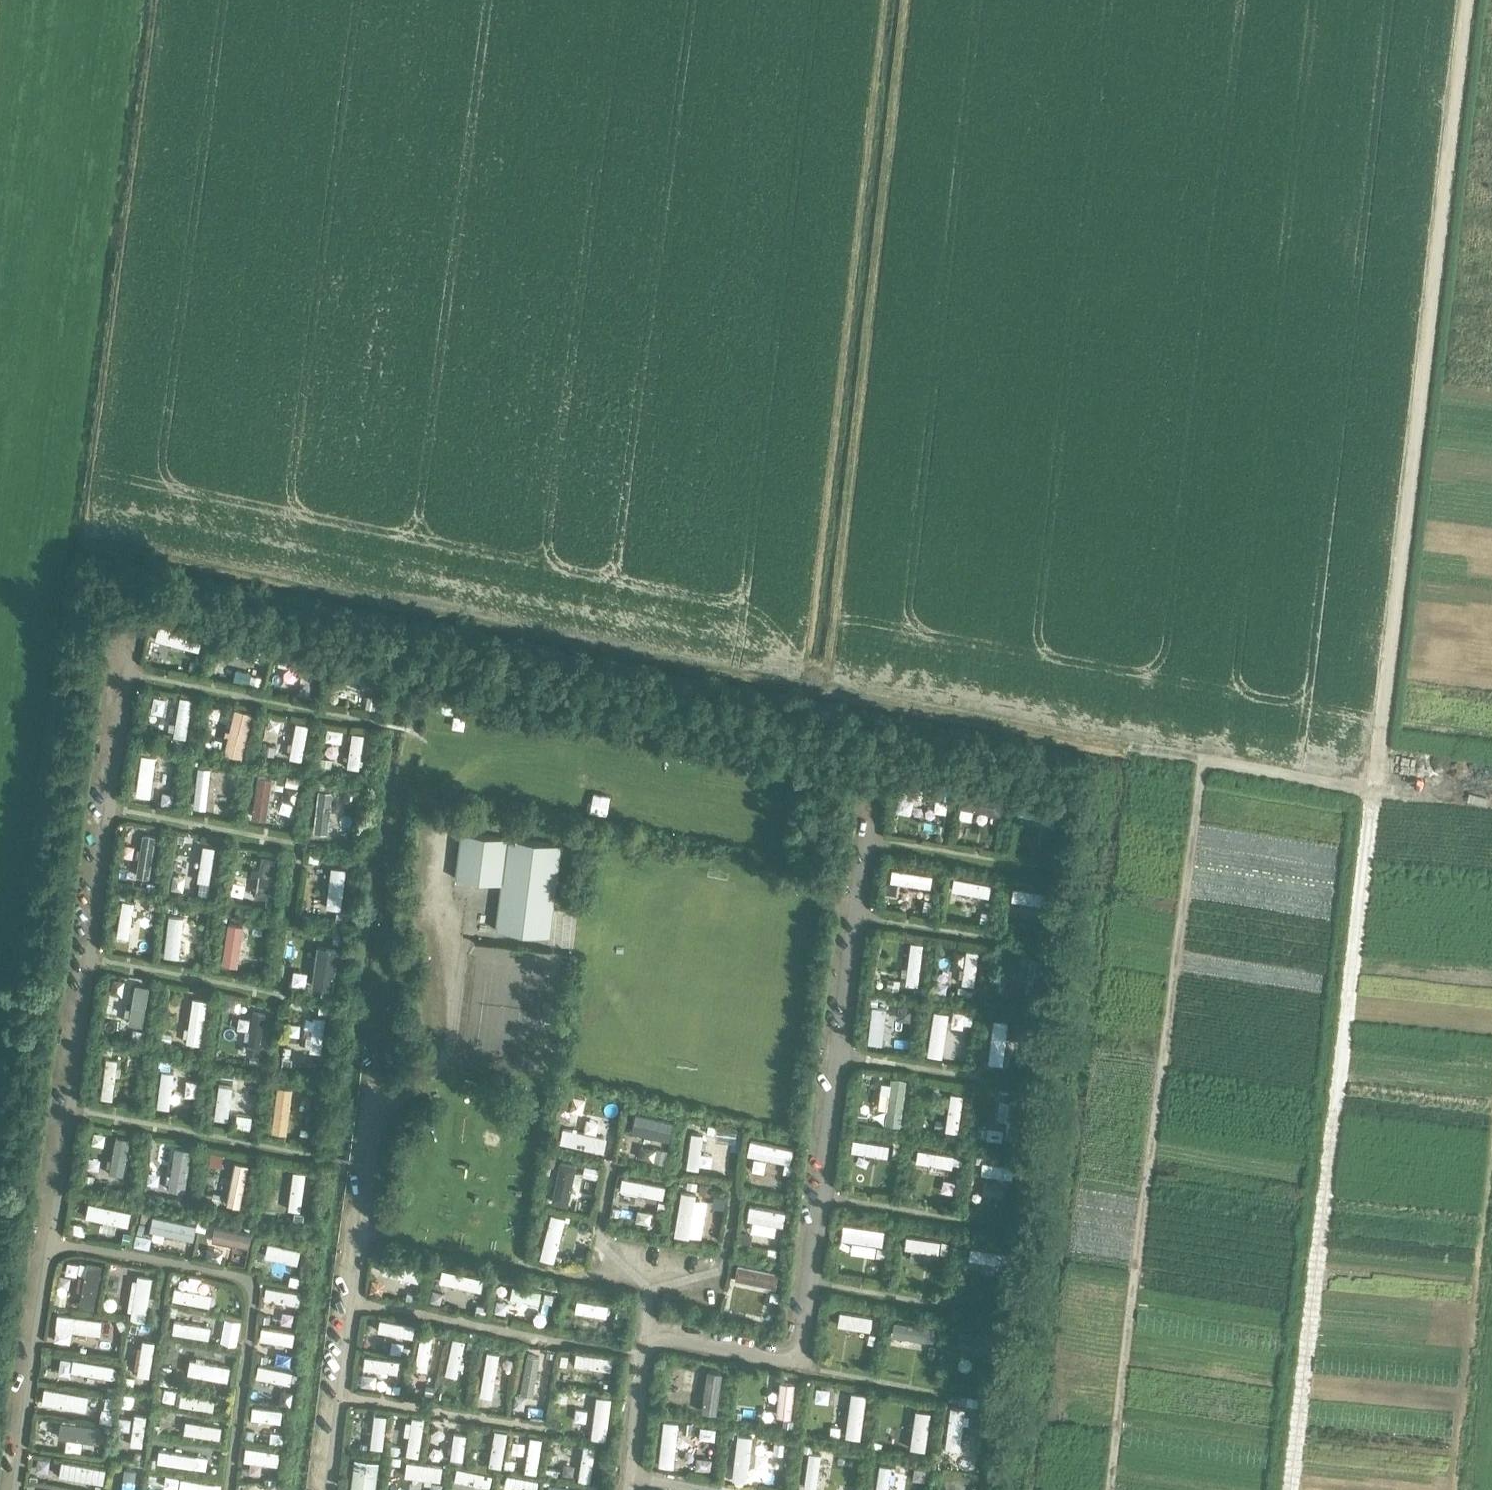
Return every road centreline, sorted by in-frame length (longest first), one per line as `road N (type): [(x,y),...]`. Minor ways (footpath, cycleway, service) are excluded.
road 1 (track): [(1289,1489),(1467,0)]

